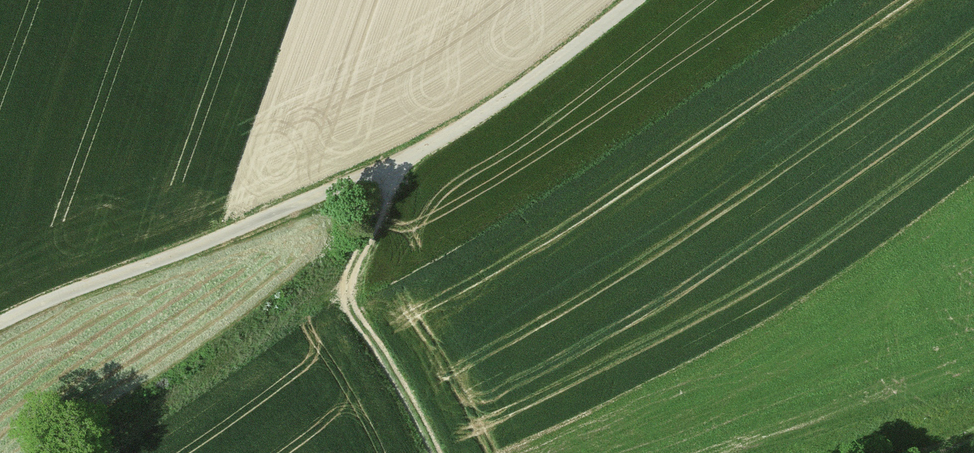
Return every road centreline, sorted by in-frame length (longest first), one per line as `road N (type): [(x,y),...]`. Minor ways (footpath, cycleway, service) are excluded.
road 1 (unclassified): [(639,0),(519,89),(393,167),(0,327)]
road 2 (track): [(393,167),(347,282),(353,313),(436,452)]

